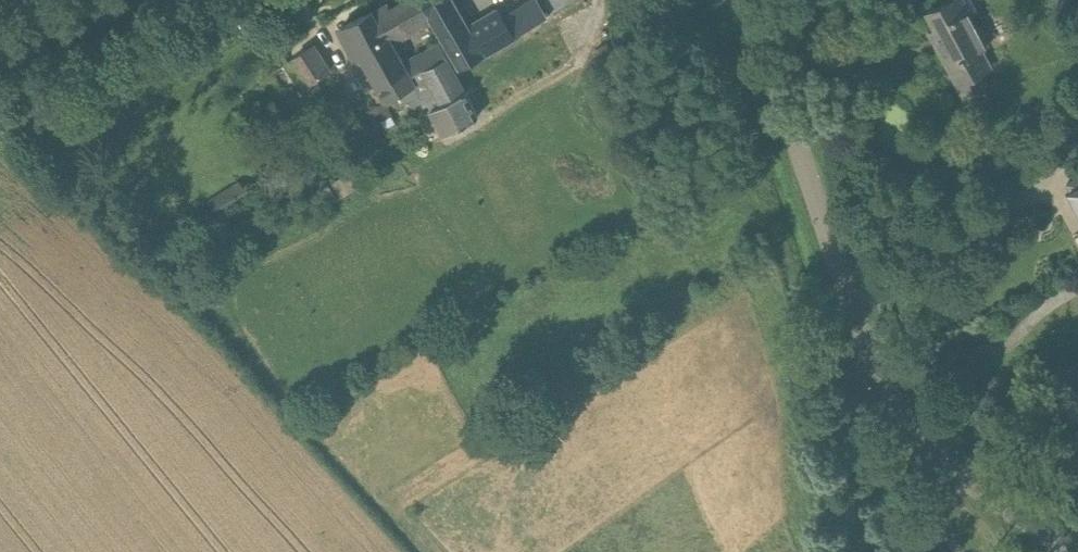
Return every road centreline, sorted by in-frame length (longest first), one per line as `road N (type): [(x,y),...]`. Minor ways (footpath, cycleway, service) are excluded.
road 1 (unclassified): [(733,0),(770,66),(886,386),(966,482),(1073,551)]

